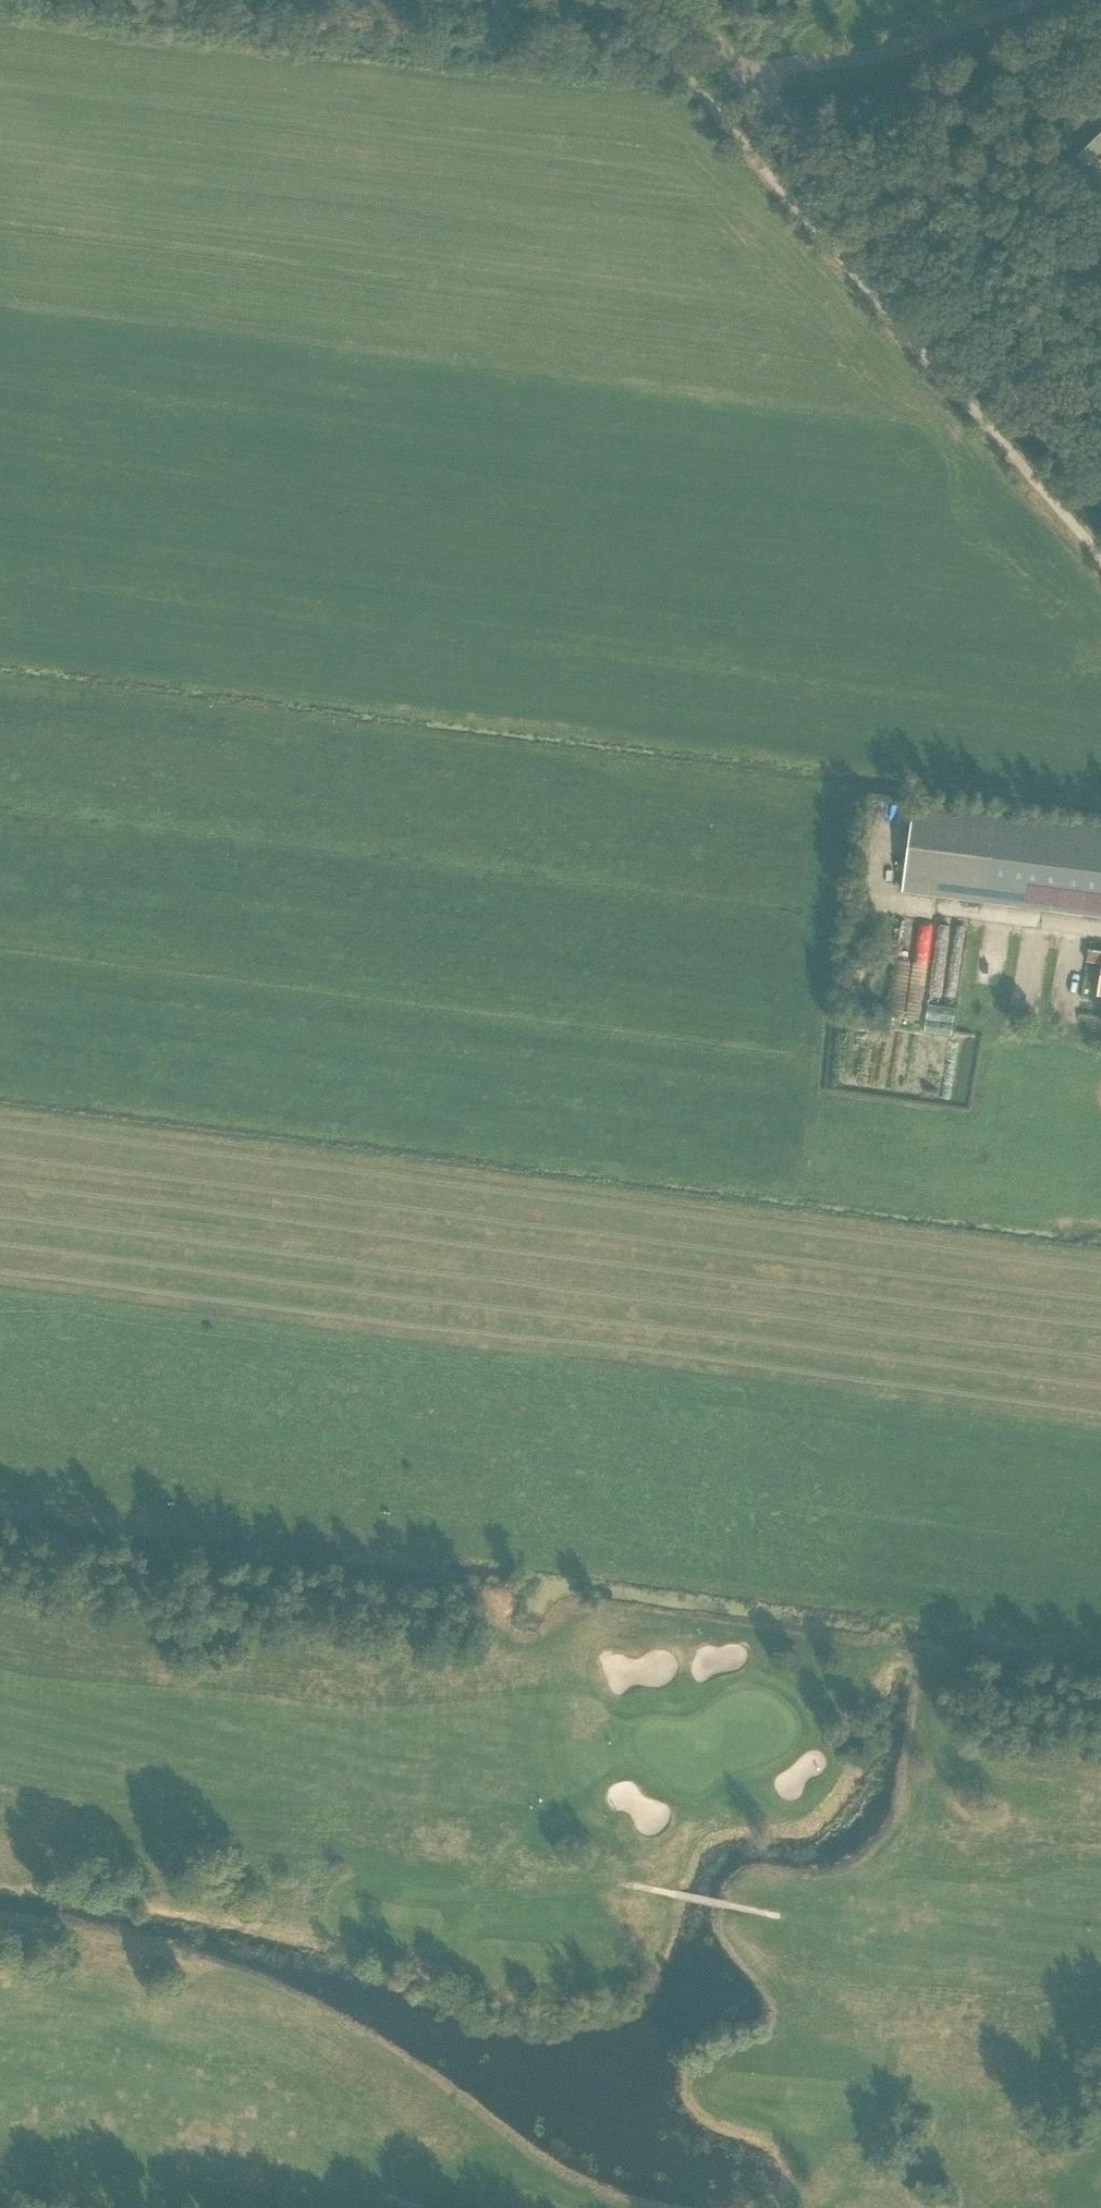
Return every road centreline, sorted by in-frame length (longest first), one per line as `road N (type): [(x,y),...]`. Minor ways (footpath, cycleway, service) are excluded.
road 1 (tertiary): [(1100,485),(745,77)]
road 2 (unclassified): [(745,77),(858,62),(1031,0)]

